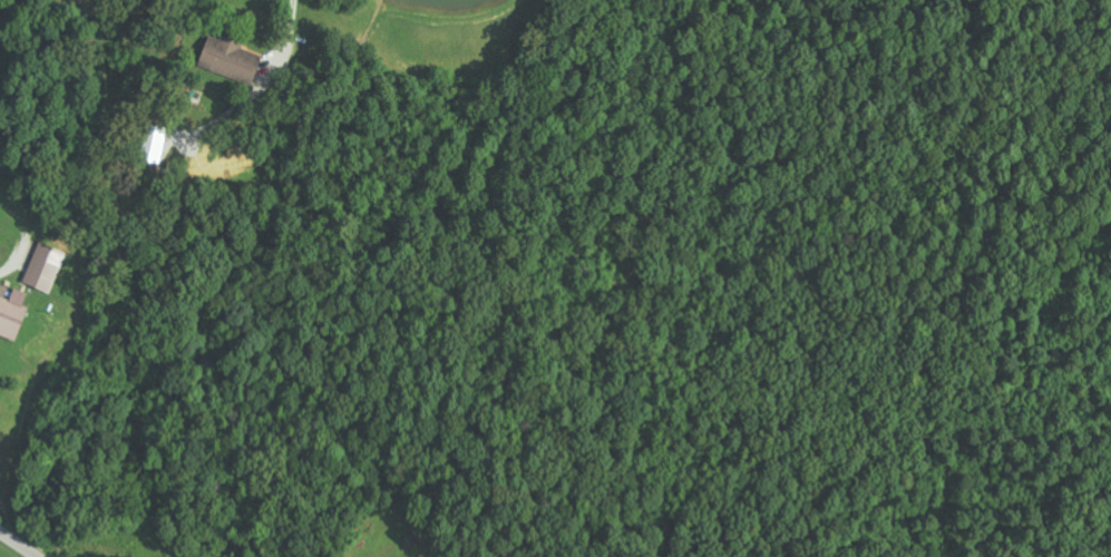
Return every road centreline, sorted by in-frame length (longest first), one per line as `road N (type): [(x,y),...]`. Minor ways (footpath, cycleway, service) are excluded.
road 1 (residential): [(528,0),(525,158),(549,275),(568,323)]

